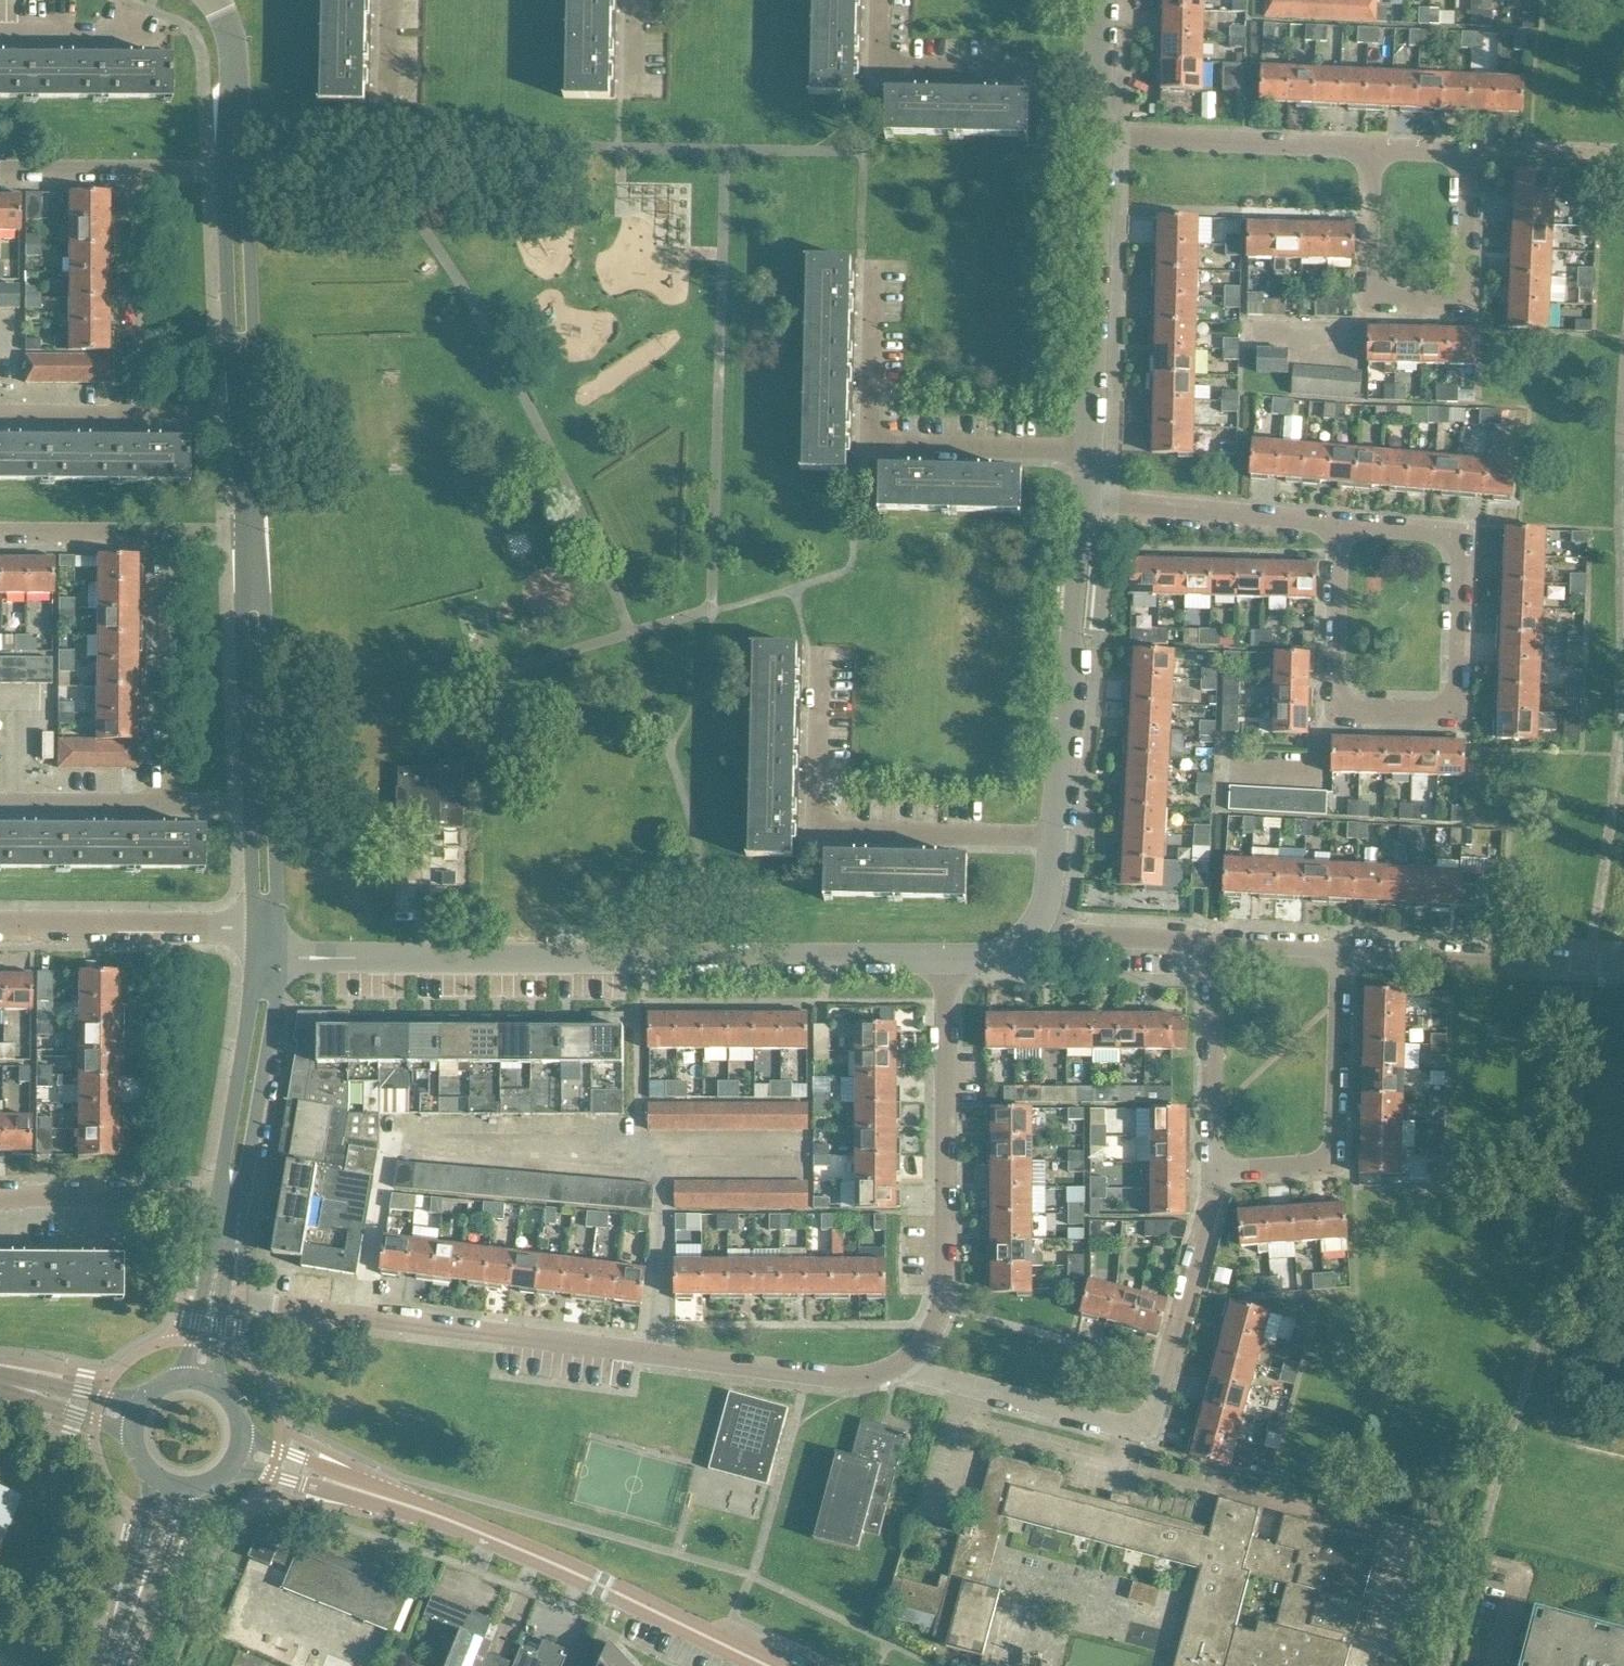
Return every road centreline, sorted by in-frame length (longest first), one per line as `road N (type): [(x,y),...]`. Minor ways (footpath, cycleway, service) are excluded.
road 1 (residential): [(212,1294),(808,1374),(867,1375),(899,1365)]
road 2 (residential): [(266,958),(945,959)]
road 3 (residential): [(899,1365),(1128,1426),(1142,1423),(1216,1171)]
road 4 (residential): [(1338,523),(1448,534),(1461,554),(1459,695),(1443,713),(1351,711),(1336,691),(1337,653)]
road 5 (unclassified): [(768,1665),(532,1555),(419,1507),(353,1490)]
road 6 (residential): [(899,1365),(921,1345),(946,1286),(945,959)]
road 7 (residential): [(1056,836),(824,827),(822,656)]
road 8 (residential): [(1090,452),(879,440),(872,423),(876,263)]
road 9 (residential): [(1371,146),(1369,271),(1372,286),(1396,300),(1444,301),(1465,287),(1472,149)]
road 10 (residential): [(1056,836),(1087,501)]
road 11 (residential): [(1341,949),(1329,1161),(1216,1171)]
road 12 (residential): [(1090,452),(1100,137)]
road 13 (residential): [(1101,76),(880,68),(882,0)]
road 14 (residential): [(1341,949),(1608,964),(1623,958)]
road 15 (residential): [(1100,137),(1371,146)]
road 16 (residential): [(266,928),(0,925)]
road 17 (residential): [(158,802),(158,538)]
road 18 (residential): [(1087,501),(1338,523)]
road 19 (residential): [(135,417),(133,170)]
road 20 (residential): [(0,1199),(229,1201)]
road 21 (residential): [(1216,1171),(1215,943)]
road 22 (residential): [(266,986),(251,998),(223,1167),(232,1187)]
road 23 (residential): [(232,1187),(247,1171),(276,1002),(266,986)]
road 24 (residential): [(261,798),(272,787),(266,613),(253,598)]
road 25 (residential): [(253,598),(241,614),(249,787),(261,798)]
road 26 (residential): [(235,170),(223,191),(229,333),(242,349)]
road 27 (residential): [(242,349),(254,330),(248,188),(235,170)]
road 28 (residential): [(1040,923),(1070,934),(1215,943)]
road 29 (residential): [(235,170),(230,34),(213,0)]
road 30 (residential): [(0,801),(158,802)]
road 31 (residential): [(0,35),(158,34)]
road 32 (residential): [(0,538),(158,538)]
road 33 (residential): [(1472,149),(1607,154)]
road 34 (residential): [(135,417),(0,415)]
road 35 (residential): [(0,170),(133,170)]
road 36 (residential): [(1337,653),(1338,523)]
road 37 (residential): [(1215,943),(1341,949)]
road 38 (unclassified): [(353,1490),(244,1434)]
road 39 (unclassified): [(234,1464),(353,1490)]
road 40 (residential): [(249,538),(245,418)]

